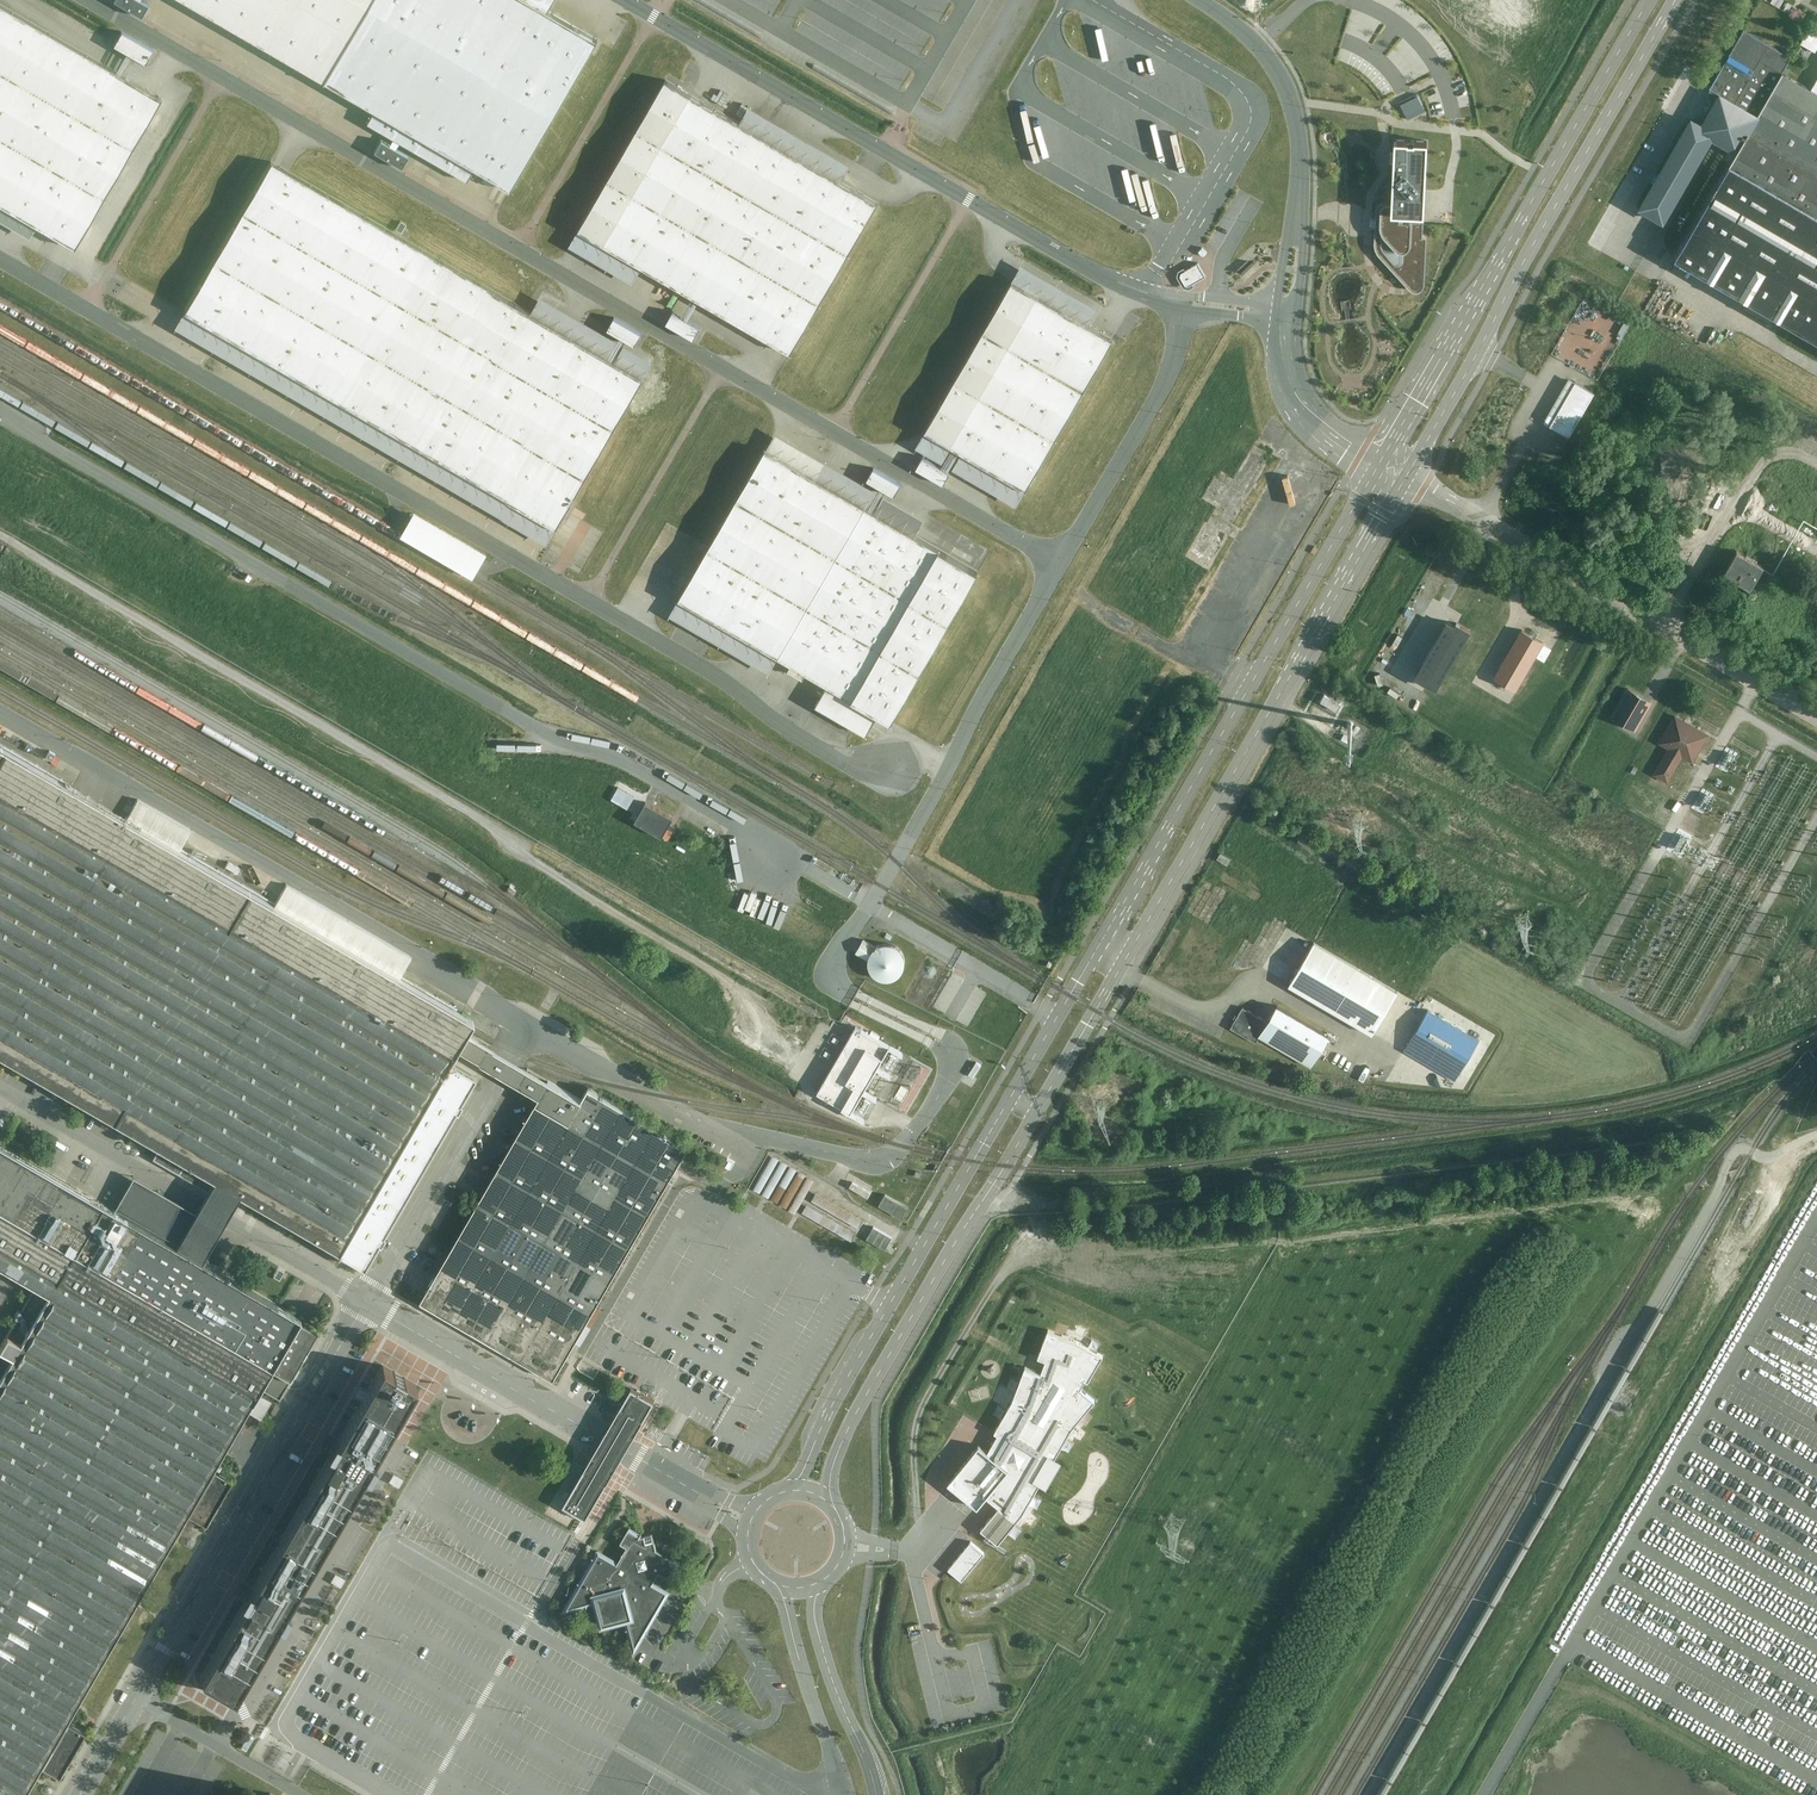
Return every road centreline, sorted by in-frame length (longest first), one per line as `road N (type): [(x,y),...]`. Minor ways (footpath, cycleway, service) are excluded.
road 1 (residential): [(95,0),(1062,563)]
road 2 (residential): [(0,260),(706,671),(803,742),(857,770),(891,768)]
road 3 (unclassified): [(1368,1794),(1716,1193)]
road 4 (unclassified): [(530,1026),(697,1123),(886,1161),(947,1086),(953,1058),(942,1043),(855,998)]
road 5 (unclassified): [(0,719),(530,1026)]
road 6 (residential): [(1156,297),(1088,269),(624,0)]
road 7 (secondary): [(1381,464),(1095,952)]
road 8 (secondary): [(1121,967),(1405,478)]
road 9 (secondary): [(1405,478),(1677,0)]
road 10 (secondary): [(1650,0),(1381,464)]
road 11 (residential): [(855,998),(834,976),(839,953),(1062,563)]
road 12 (residential): [(1816,716),(1405,478)]
road 13 (secondary): [(1015,1091),(839,1393),(802,1473),(780,1494)]
road 14 (secondary): [(837,1512),(829,1481),(851,1425),(1041,1104)]
road 15 (unclassified): [(368,1303),(134,1703)]
road 16 (unclassified): [(368,1303),(0,1089)]
road 17 (track): [(1783,1794),(1606,1696),(1580,1693),(1548,1713),(1503,1794)]
road 18 (residential): [(1199,0),(1257,41),(1297,117),(1303,172),(1287,308)]
road 19 (track): [(920,1548),(915,1423),(1005,1271),(1029,1249)]
road 20 (unclassified): [(530,1026),(368,1303)]
road 21 (residential): [(1062,563),(1167,381),(1182,308)]
road 22 (unclassified): [(876,1794),(817,1631),(814,1602),(825,1579)]
road 23 (unclassified): [(565,1417),(368,1303)]
road 24 (unclassified): [(773,1582),(842,1794)]
road 25 (unclassified): [(300,1794),(134,1703)]
road 26 (residential): [(1286,319),(1287,373),(1302,405),(1326,432),(1381,464)]
road 27 (secondary): [(1095,952),(1015,1091)]
road 28 (secondary): [(1041,1104),(1121,967)]
road 29 (track): [(1716,1193),(1735,1151),(1771,1156),(1816,1136)]
road 30 (residential): [(1287,308),(1156,297)]

